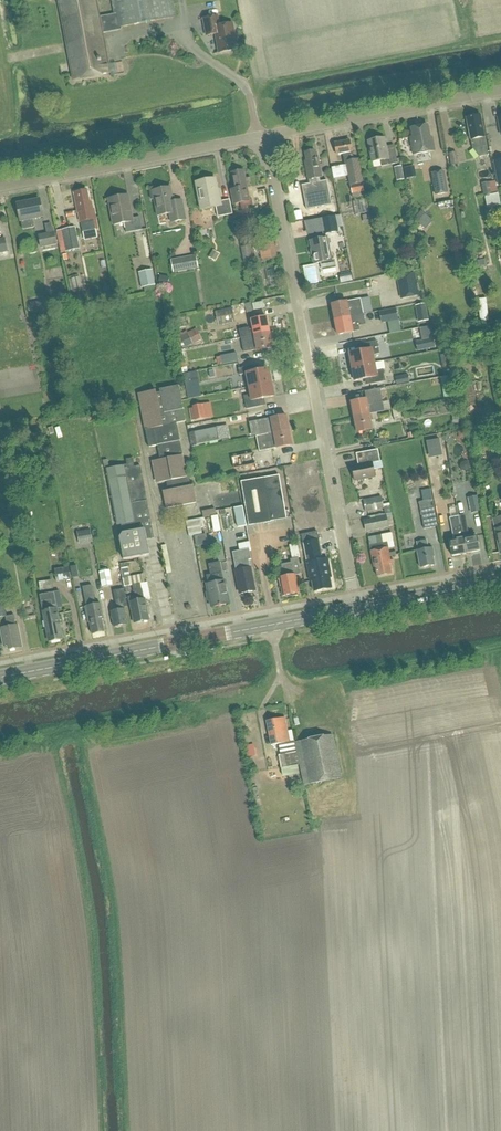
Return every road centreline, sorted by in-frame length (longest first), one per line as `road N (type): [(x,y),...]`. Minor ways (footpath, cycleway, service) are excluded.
road 1 (residential): [(356,609),(264,135)]
road 2 (secondary): [(0,678),(356,609)]
road 3 (unclassified): [(0,187),(264,135)]
road 4 (unclassified): [(264,135),(500,90)]
road 5 (secondary): [(356,609),(500,581)]

